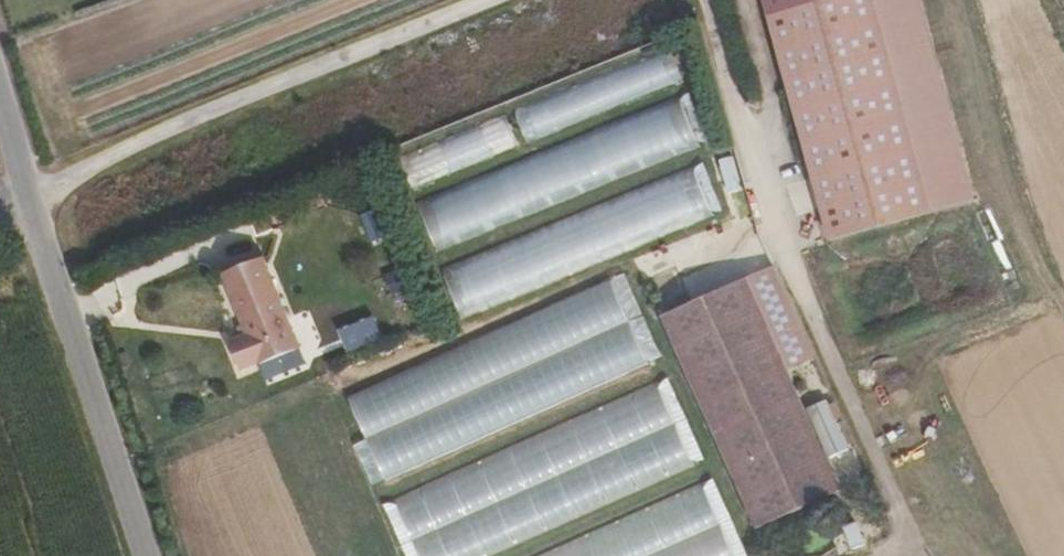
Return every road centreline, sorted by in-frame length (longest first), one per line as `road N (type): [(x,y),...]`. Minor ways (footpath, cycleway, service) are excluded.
road 1 (track): [(719,0),(811,265),(933,555)]
road 2 (track): [(32,192),(490,0)]
road 3 (unclassified): [(0,92),(146,555)]

